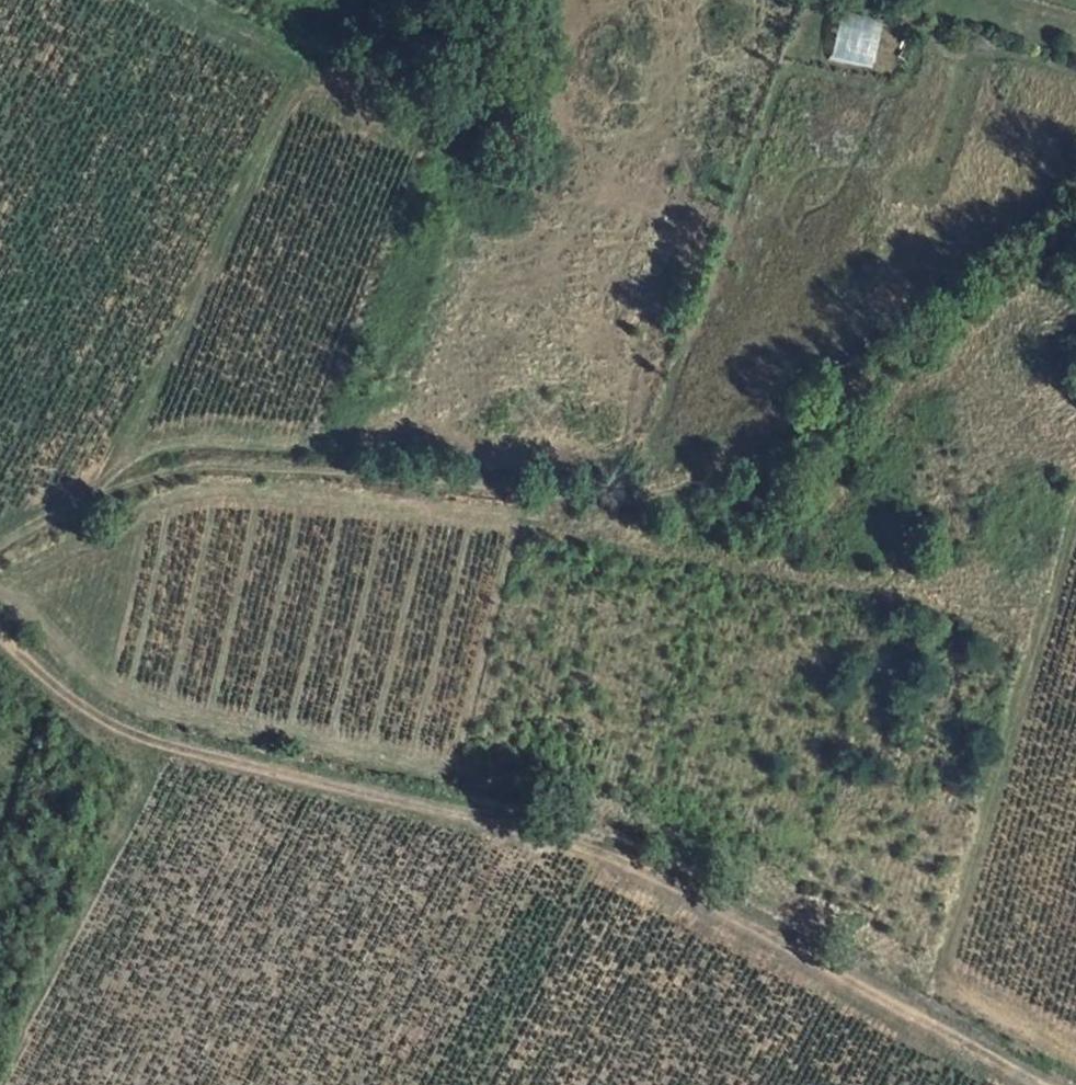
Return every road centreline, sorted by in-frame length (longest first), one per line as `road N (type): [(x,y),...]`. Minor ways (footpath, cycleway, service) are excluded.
road 1 (track): [(1075,231),(786,442),(668,496),(609,502),(238,463),(138,475),(0,548)]
road 2 (track): [(1046,1084),(607,856),(167,745),(113,725),(0,639)]

